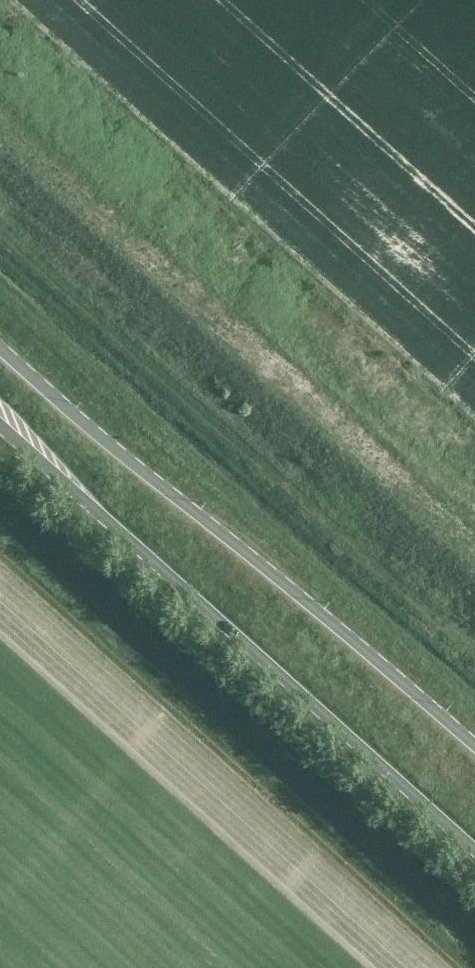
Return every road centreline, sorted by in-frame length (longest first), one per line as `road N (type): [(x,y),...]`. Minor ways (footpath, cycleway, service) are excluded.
road 1 (secondary): [(0,425),(474,850)]
road 2 (secondary): [(474,742),(0,349)]

